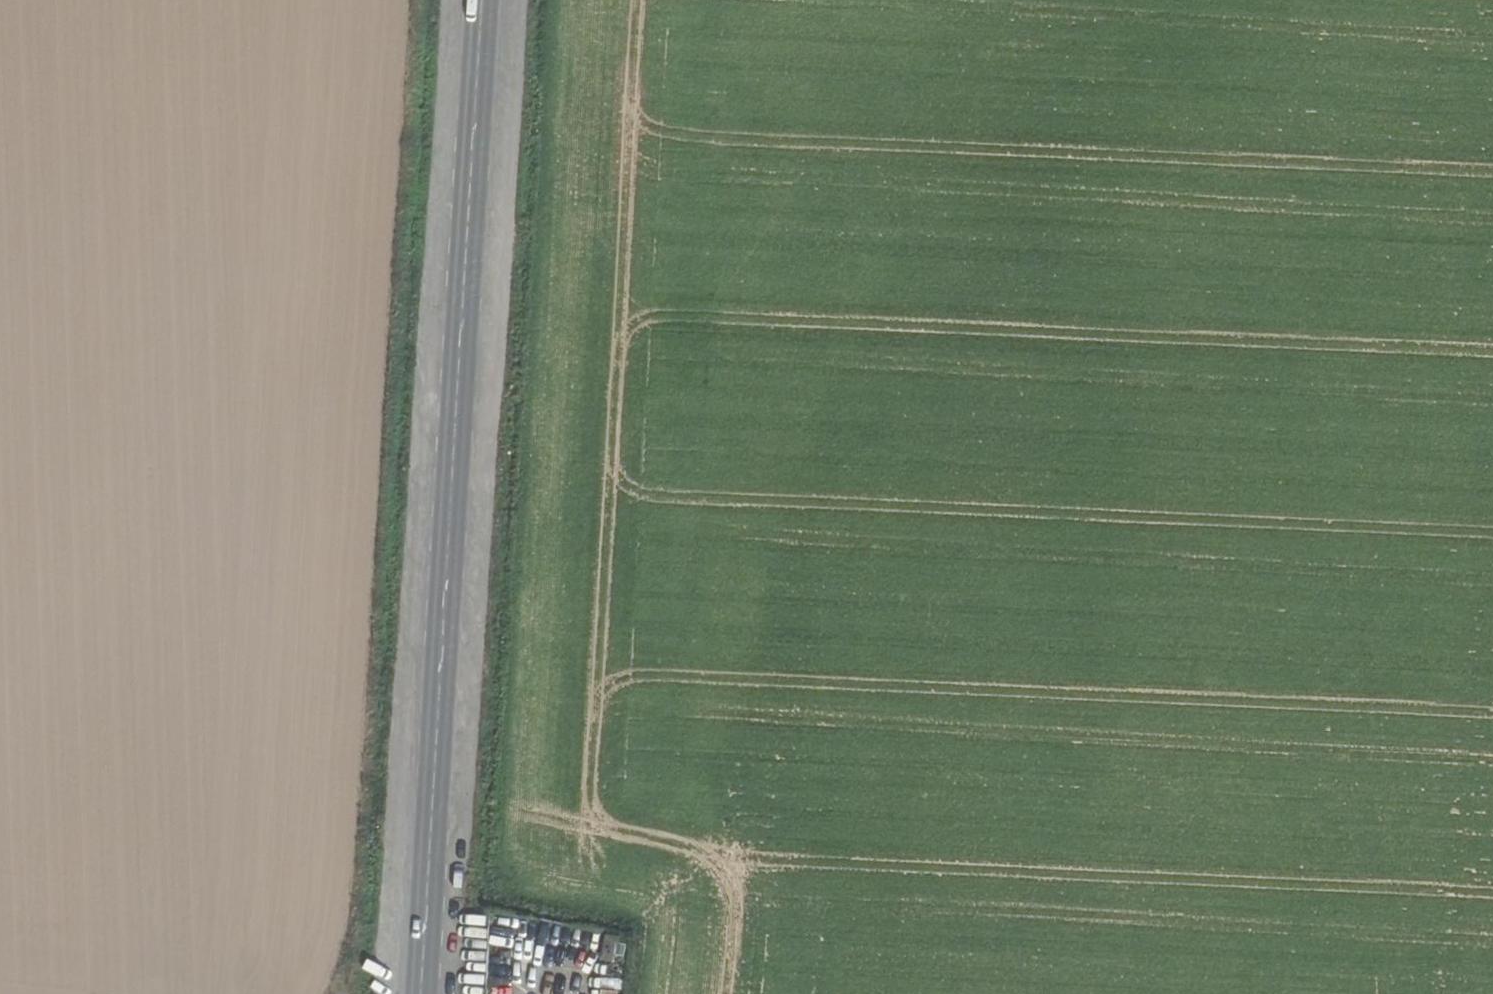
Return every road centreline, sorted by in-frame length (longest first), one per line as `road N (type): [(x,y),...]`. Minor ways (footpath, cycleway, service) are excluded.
road 1 (primary): [(422,993),(482,0)]

